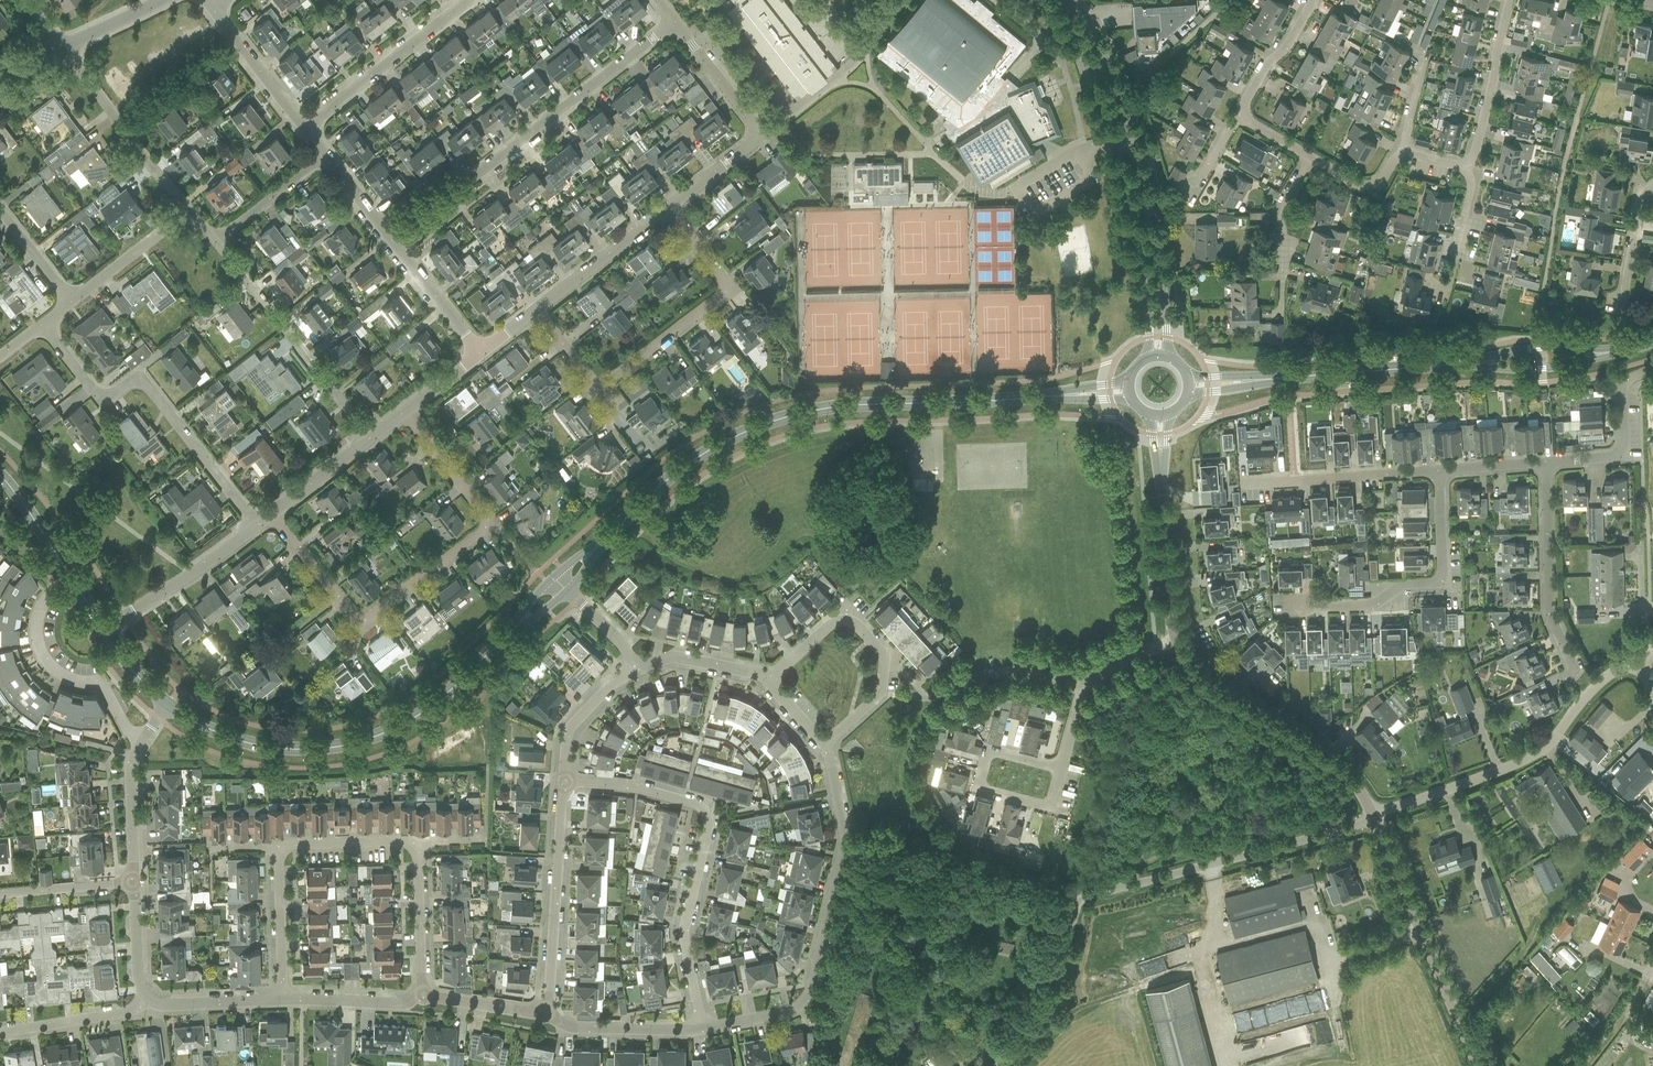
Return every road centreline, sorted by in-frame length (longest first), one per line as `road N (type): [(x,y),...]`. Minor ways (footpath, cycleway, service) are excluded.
road 1 (tertiary): [(1059,395),(857,404),(774,420),(685,463),(601,544)]
road 2 (unclassified): [(998,1065),(1041,1025),(1078,912),(1091,898),(1375,818)]
road 3 (residential): [(274,516),(360,624),(481,532),(487,520),(404,412)]
road 4 (tertiary): [(510,633),(418,716),(336,748),(247,743),(167,704)]
road 5 (unclassified): [(1170,358),(1158,248),(1131,136),(1103,53),(1071,8)]
road 6 (residential): [(701,1030),(785,1016),(812,985),(839,847),(822,747)]
road 7 (residential): [(701,1030),(683,942),(709,820),(683,803),(565,784)]
road 8 (unclassified): [(1071,8),(1140,251),(1147,358)]
road 9 (residential): [(390,240),(673,25)]
road 10 (residential): [(537,311),(602,382),(718,301),(721,278),(668,209)]
road 11 (residential): [(255,530),(146,383),(112,394),(91,388),(44,324)]
road 12 (unclassified): [(1375,818),(1508,761),(1644,651)]
road 13 (unclassified): [(1375,818),(1355,784),(1321,756),(1202,687),(1173,637)]
road 14 (residential): [(822,747),(881,696),(884,662),(861,631),(846,623),(830,628),(768,685)]
road 15 (unclassified): [(1475,1065),(1407,916),(1375,818)]
road 16 (residential): [(1292,610),(1371,608),(1404,588),(1433,586),(1443,577),(1439,472)]
road 17 (residential): [(668,209),(759,136),(673,25)]
road 18 (residential): [(369,437),(214,240)]
road 19 (residential): [(545,1015),(565,784)]
road 20 (residential): [(1572,679),(1548,605),(1545,464)]
road 21 (tertiary): [(1260,381),(1471,365)]
road 22 (residential): [(302,125),(469,0)]
road 23 (residential): [(190,213),(66,47)]
road 24 (residential): [(143,741),(126,730),(102,686),(54,674),(36,630),(48,595)]
road 25 (tertiary): [(104,632),(0,476)]
road 26 (unclassified): [(1060,769),(1082,691),(1173,637)]
road 27 (residential): [(104,632),(255,530)]
road 28 (residential): [(1060,769),(993,753),(984,761),(985,793),(1053,804)]
road 29 (residential): [(1545,464),(1616,457),(1624,447),(1622,386),(1652,370)]
road 30 (unclassified): [(1173,637),(1161,462)]
road 31 (residential): [(1264,483),(1439,472)]
road 32 (residential): [(1464,164),(1493,84),(1509,0)]
road 33 (residential): [(537,311),(668,209)]
road 34 (residential): [(545,1015),(575,1030),(701,1030)]
road 35 (residential): [(424,996),(417,841)]
road 36 (residential): [(282,1001),(278,846)]
road 37 (residential): [(146,996),(118,1016),(0,1034)]
road 38 (residential): [(565,784),(567,735),(636,664)]
road 39 (residential): [(478,359),(390,240)]
road 40 (residential): [(71,299),(190,213)]
road 41 (residential): [(143,741),(130,771),(133,884)]
road 42 (residential): [(282,1001),(398,1007),(424,996)]
road 43 (residential): [(302,125),(213,12)]
road 44 (residential): [(214,240),(329,158)]
road 45 (residential): [(278,846),(417,841)]
road 46 (residential): [(146,996),(163,1004),(282,1001)]
road 47 (tertiary): [(1471,365),(1555,369),(1605,353)]
road 48 (residential): [(768,685),(672,658),(636,664)]
road 49 (tertiary): [(1605,353),(1523,350),(1471,365)]
road 50 (residential): [(1313,0),(1260,74),(1245,116)]
road 51 (residential): [(0,895),(133,884)]
road 52 (residential): [(1280,282),(1282,211),(1313,158)]
road 53 (residential): [(274,516),(369,437)]
road 54 (unclassified): [(545,1015),(424,996)]
road 55 (unclassified): [(1622,304),(1637,213),(1652,190)]

